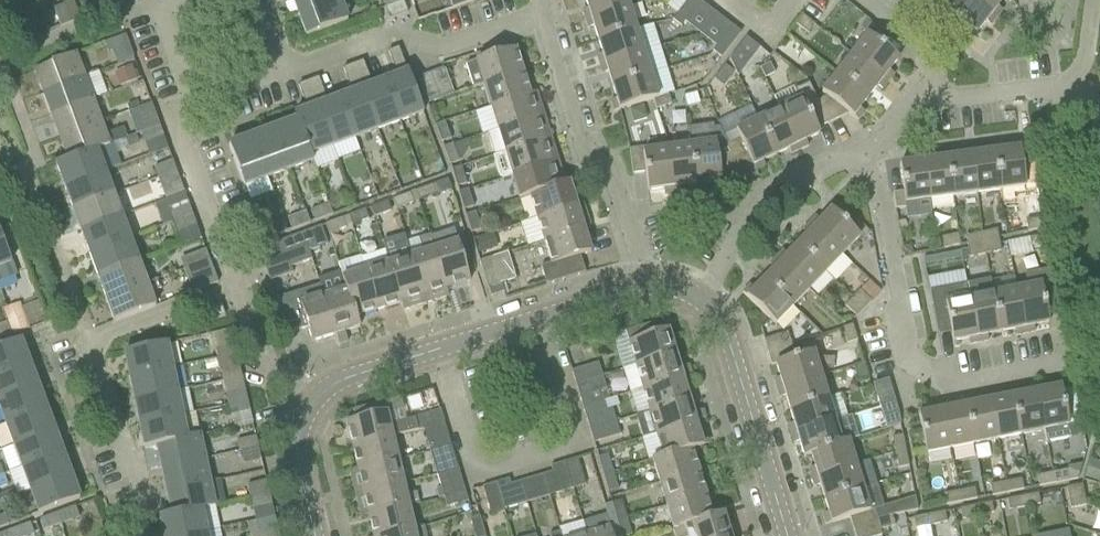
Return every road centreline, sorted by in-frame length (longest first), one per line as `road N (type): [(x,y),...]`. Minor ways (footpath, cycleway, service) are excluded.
road 1 (residential): [(1077,359),(938,384),(900,341),(872,155)]
road 2 (residential): [(310,422),(365,366),(647,282)]
road 3 (residential): [(144,535),(132,459),(90,349),(108,335),(233,288)]
road 4 (residential): [(647,282),(614,174),(583,153),(540,11)]
road 5 (residential): [(291,67),(390,30),(438,44),(540,11)]
road 6 (residential): [(697,298),(723,328),(787,535)]
road 7 (residential): [(697,298),(776,194),(872,155)]
road 8 (residential): [(1091,0),(1081,63),(1065,85),(958,96),(928,82)]
road 9 (residential): [(233,288),(170,111),(197,101)]
road 10 (residential): [(310,422),(233,288)]

